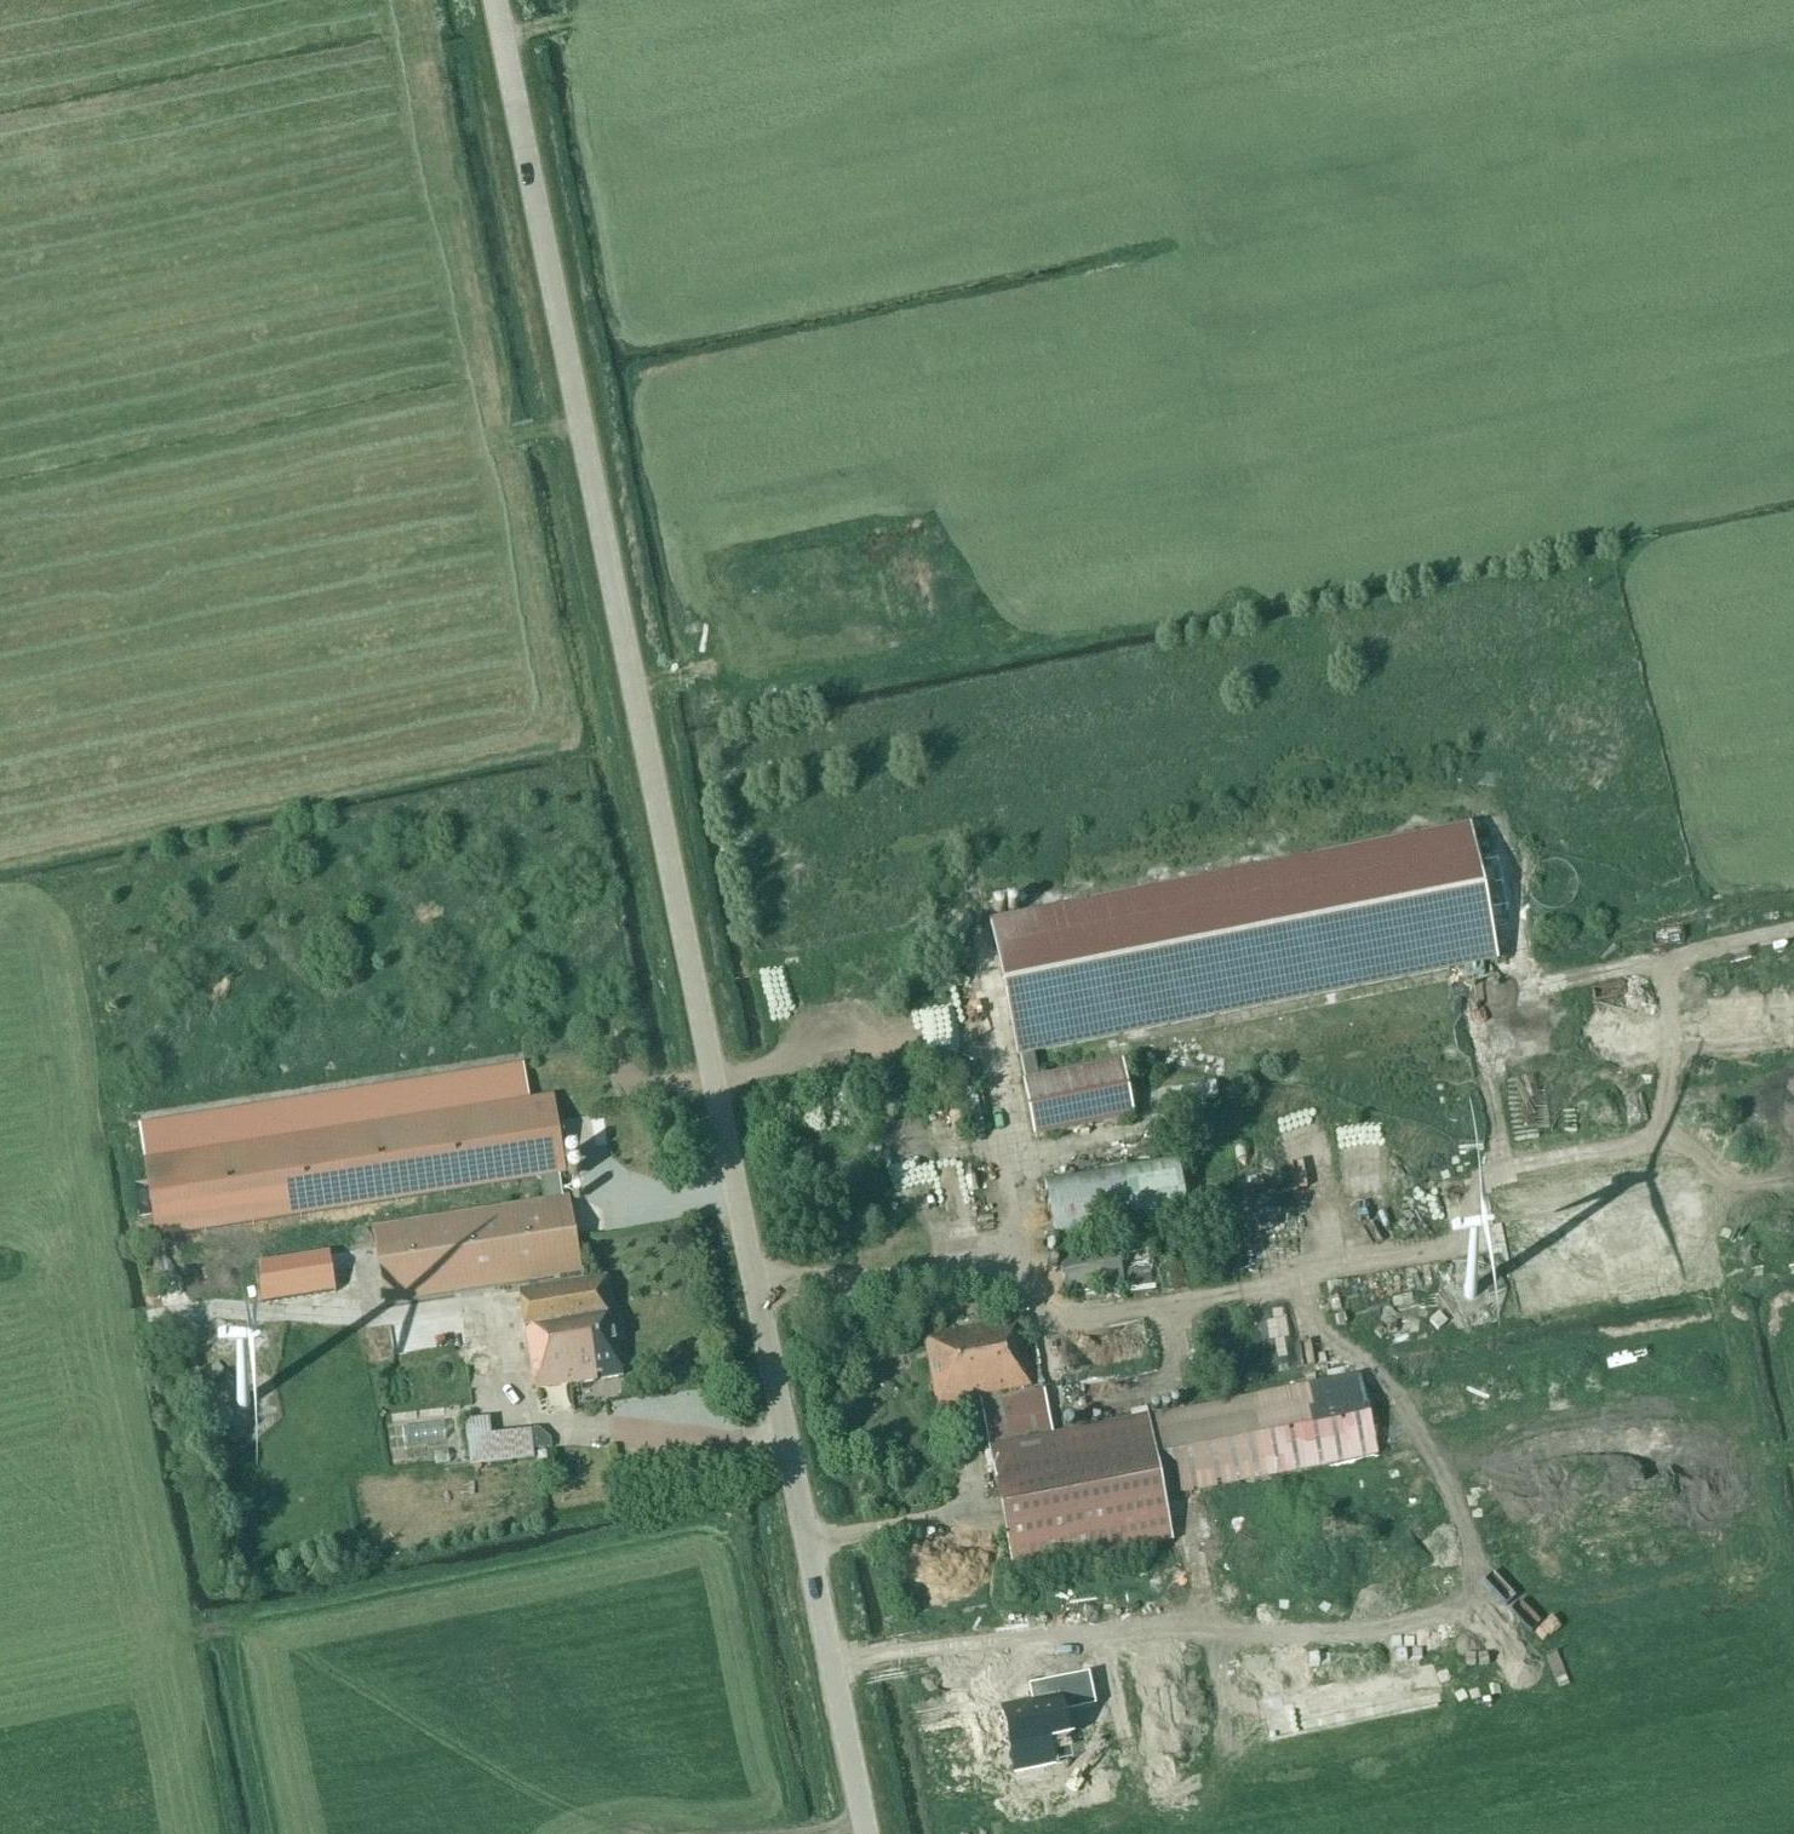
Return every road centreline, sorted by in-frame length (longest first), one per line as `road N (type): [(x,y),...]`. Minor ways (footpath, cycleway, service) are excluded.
road 1 (tertiary): [(868,1833),(496,0)]
road 2 (track): [(1661,960),(1793,931)]

